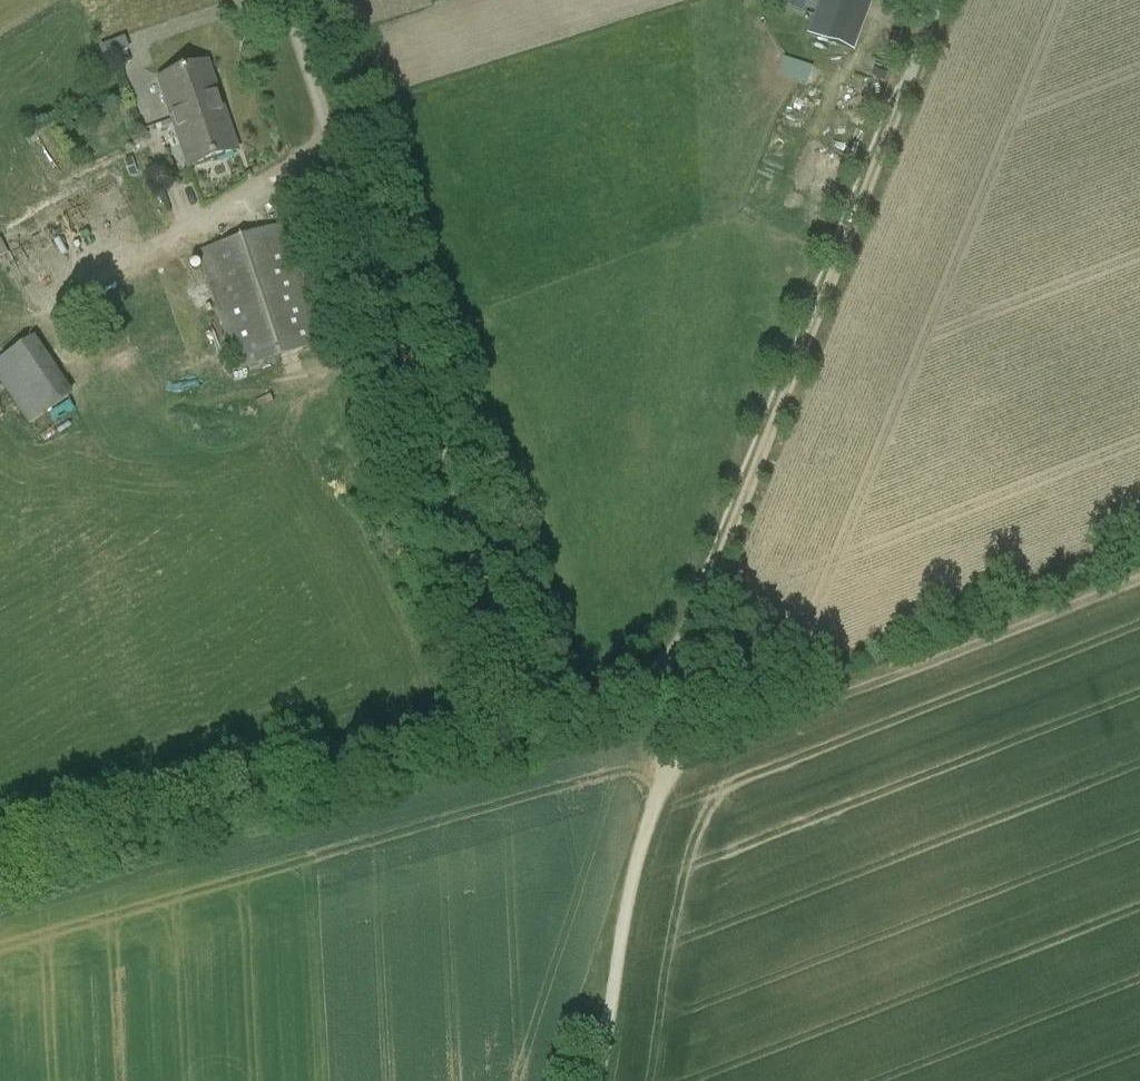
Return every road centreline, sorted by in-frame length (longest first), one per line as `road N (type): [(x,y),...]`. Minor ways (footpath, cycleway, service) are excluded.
road 1 (track): [(910,76),(696,609)]
road 2 (track): [(0,876),(530,713)]
road 3 (track): [(352,200),(530,713)]
road 4 (track): [(670,758),(1139,569)]
road 5 (unclassified): [(593,1080),(633,859),(670,758)]
road 6 (unclassified): [(352,200),(285,0)]

